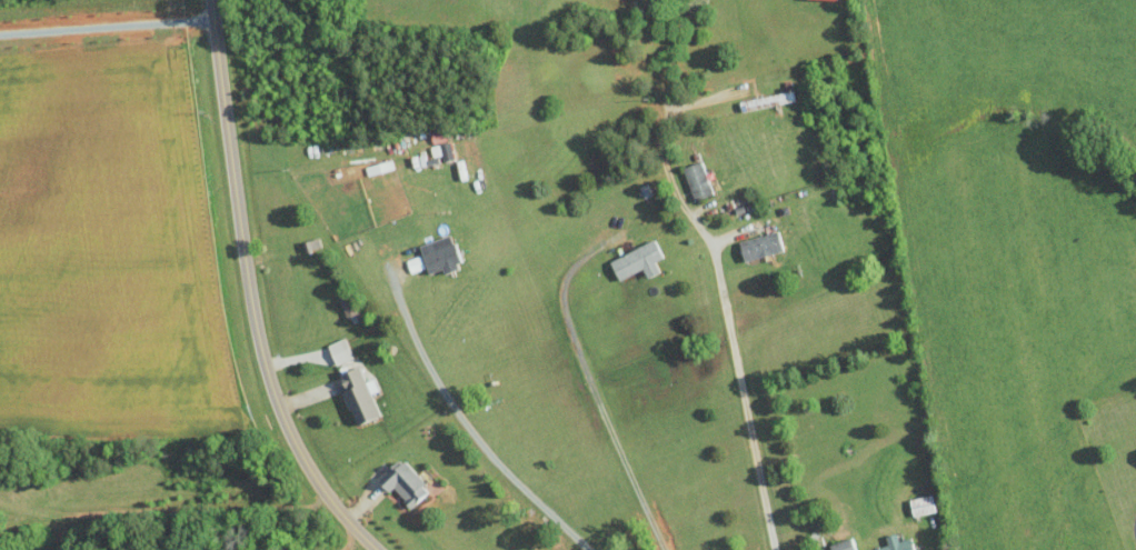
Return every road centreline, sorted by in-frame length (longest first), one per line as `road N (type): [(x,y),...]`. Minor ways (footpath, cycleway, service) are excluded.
road 1 (residential): [(214,0),(267,369),(307,463),(376,549)]

